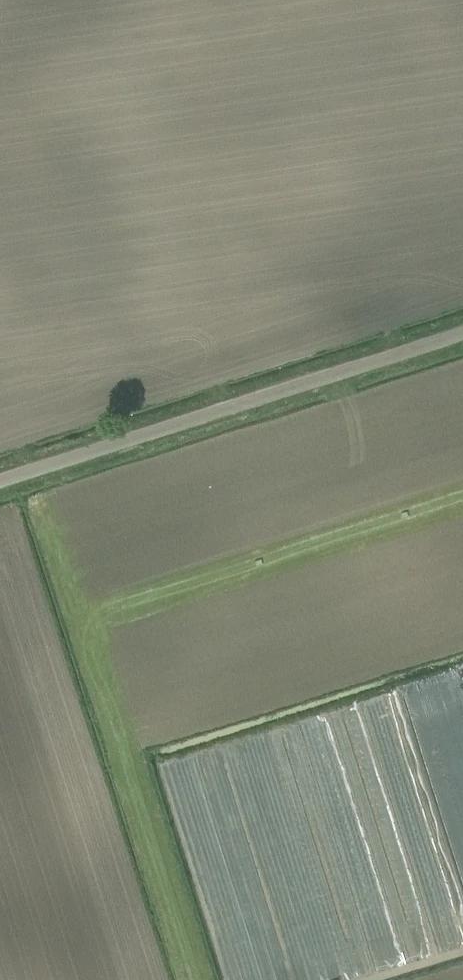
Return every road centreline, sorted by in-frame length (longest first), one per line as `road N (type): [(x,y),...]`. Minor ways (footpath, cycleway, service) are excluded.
road 1 (unclassified): [(0,480),(462,331)]

